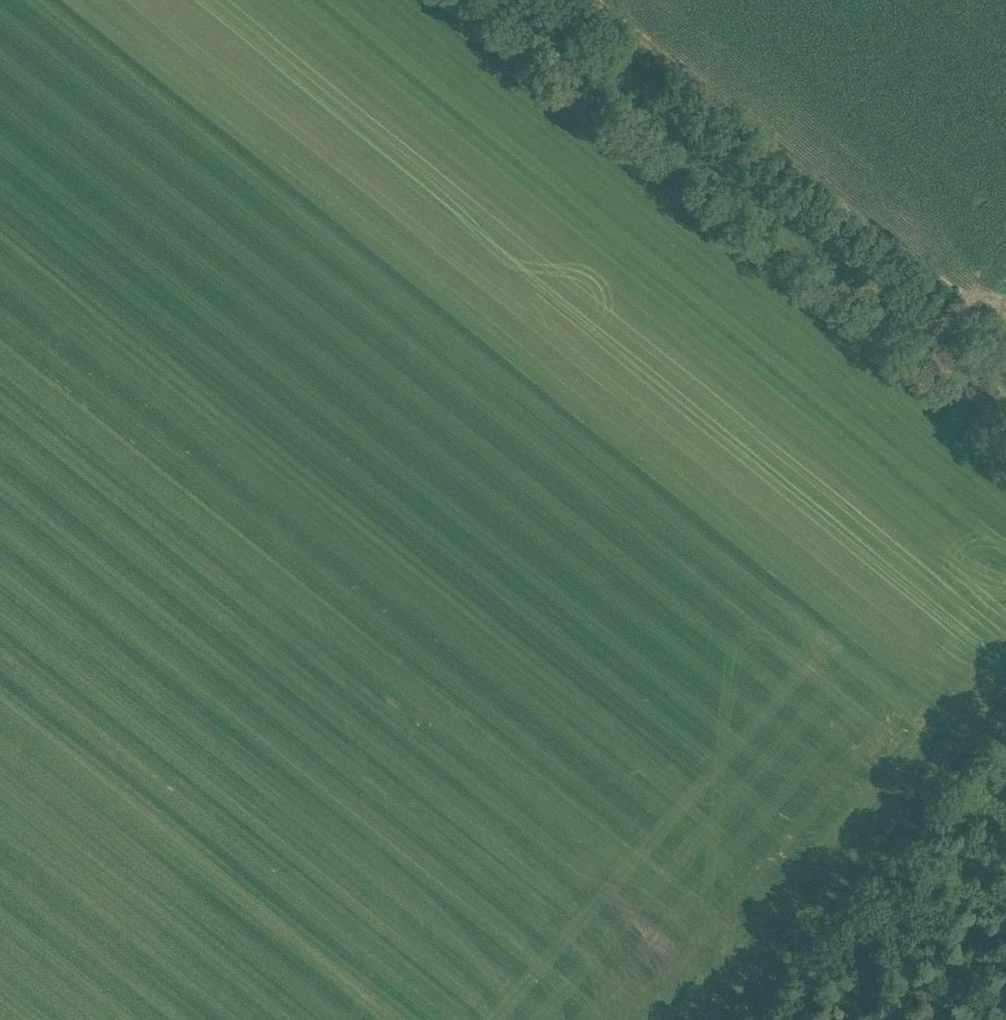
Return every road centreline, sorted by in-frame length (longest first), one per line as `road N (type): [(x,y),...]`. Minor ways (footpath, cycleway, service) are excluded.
road 1 (track): [(1005,386),(539,0)]

